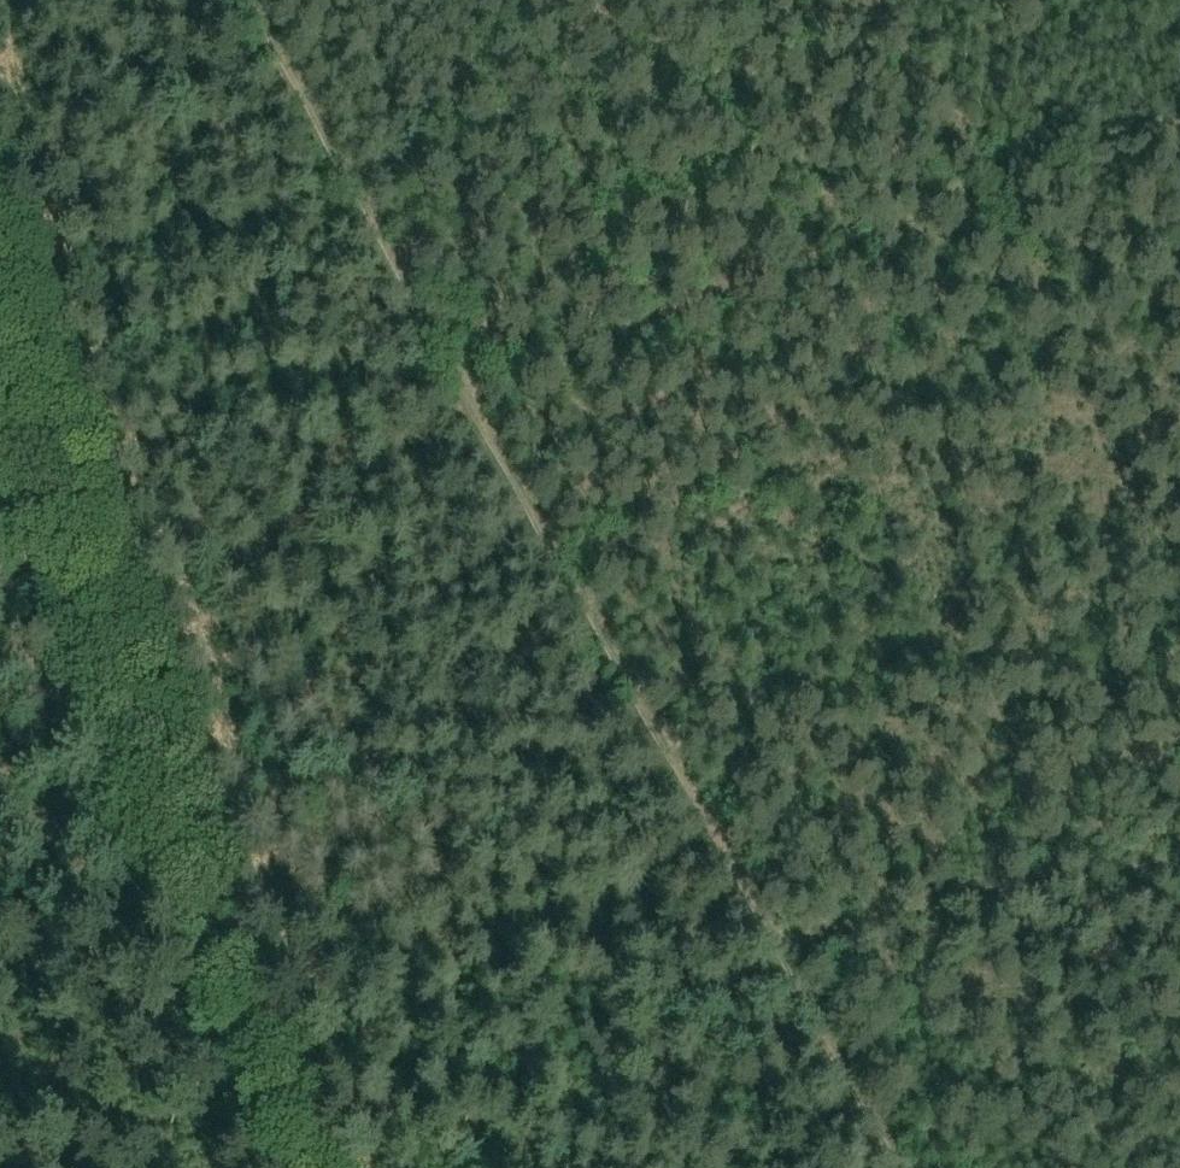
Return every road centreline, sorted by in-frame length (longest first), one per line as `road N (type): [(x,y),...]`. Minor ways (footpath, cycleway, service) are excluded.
road 1 (track): [(902,1167),(249,0)]
road 2 (unclassified): [(297,1167),(0,236)]
road 3 (track): [(472,400),(937,205),(966,182),(860,0)]
road 4 (track): [(769,933),(1179,864)]

